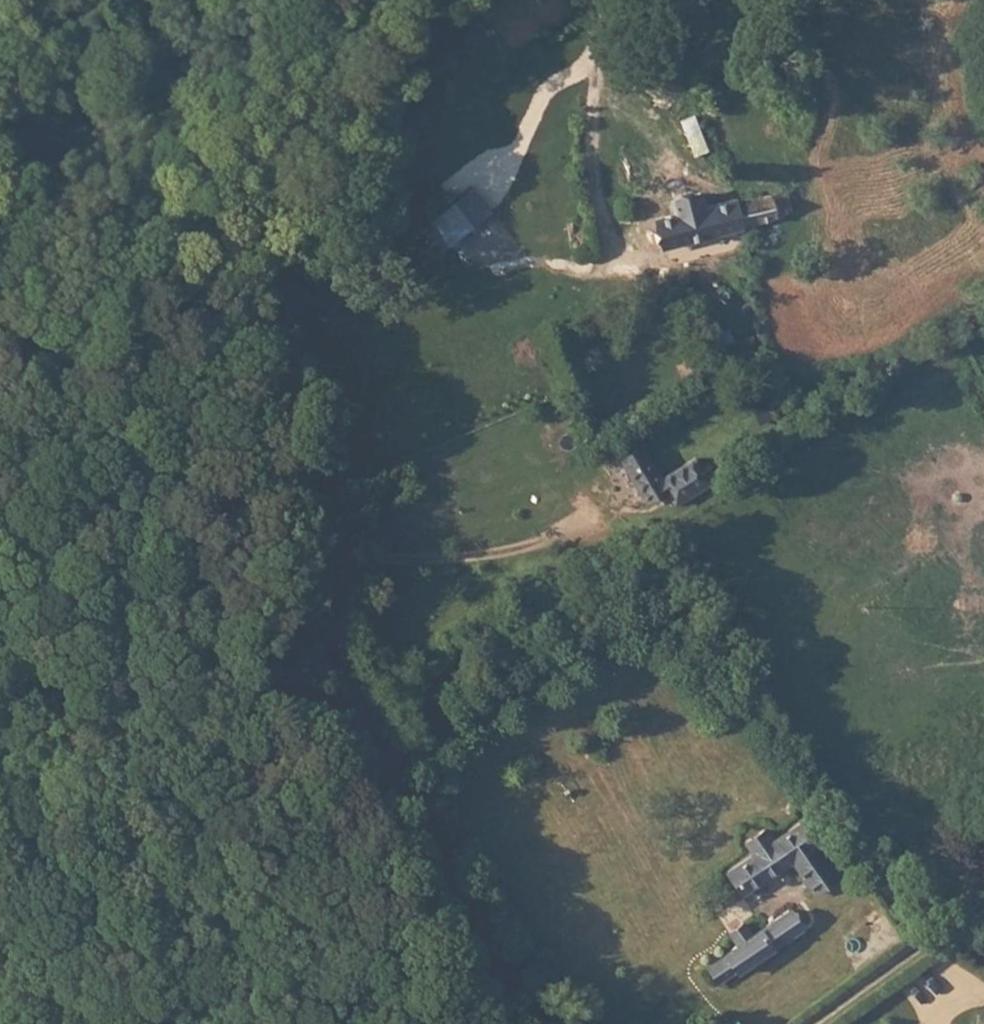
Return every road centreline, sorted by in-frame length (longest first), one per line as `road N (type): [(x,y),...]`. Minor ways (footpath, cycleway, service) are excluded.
road 1 (tertiary): [(529,1023),(374,713),(263,348),(260,306),(273,269),(428,0)]

